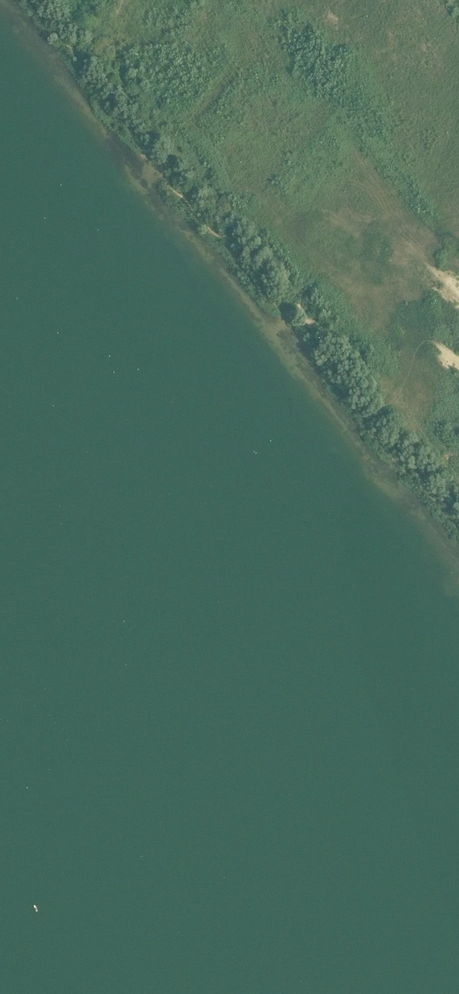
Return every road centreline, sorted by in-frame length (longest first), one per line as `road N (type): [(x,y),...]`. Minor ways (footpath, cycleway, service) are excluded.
road 1 (residential): [(332,294),(422,0)]
road 2 (residential): [(270,115),(107,59),(125,0)]
road 3 (residential): [(458,271),(416,404)]
road 4 (residential): [(306,0),(270,115)]

